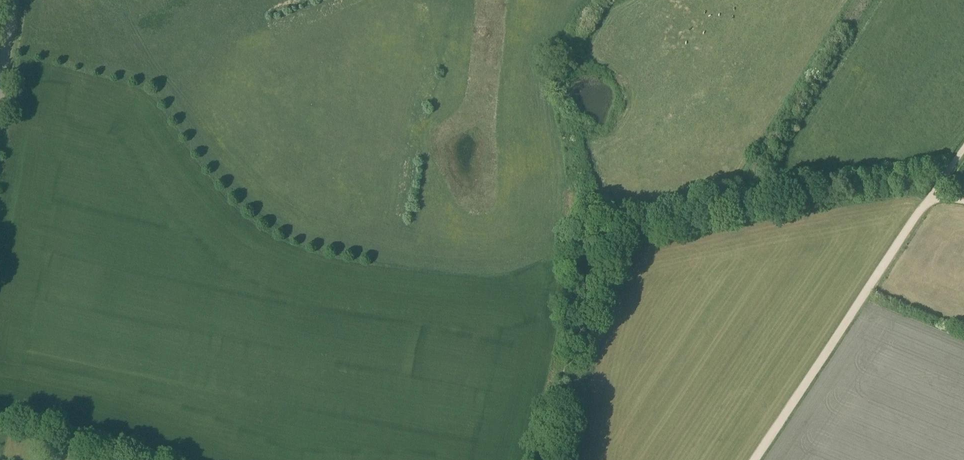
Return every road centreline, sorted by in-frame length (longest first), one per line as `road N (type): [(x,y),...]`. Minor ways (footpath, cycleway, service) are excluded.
road 1 (unclassified): [(755,459),(932,195)]

